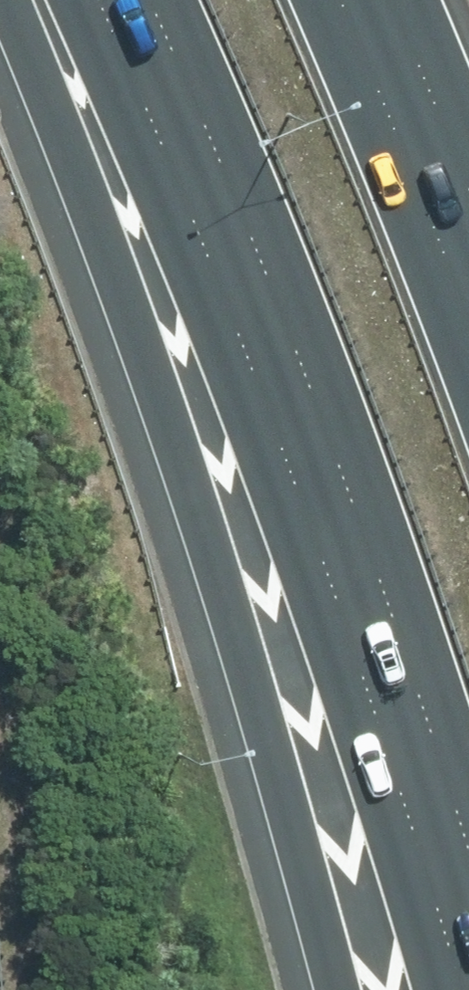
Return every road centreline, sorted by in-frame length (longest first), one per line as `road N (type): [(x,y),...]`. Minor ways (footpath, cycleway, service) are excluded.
road 1 (motorway): [(328,989),(181,469),(0,2)]
road 2 (motorway): [(468,851),(344,476),(150,0)]
road 3 (motorway): [(339,0),(468,325)]

